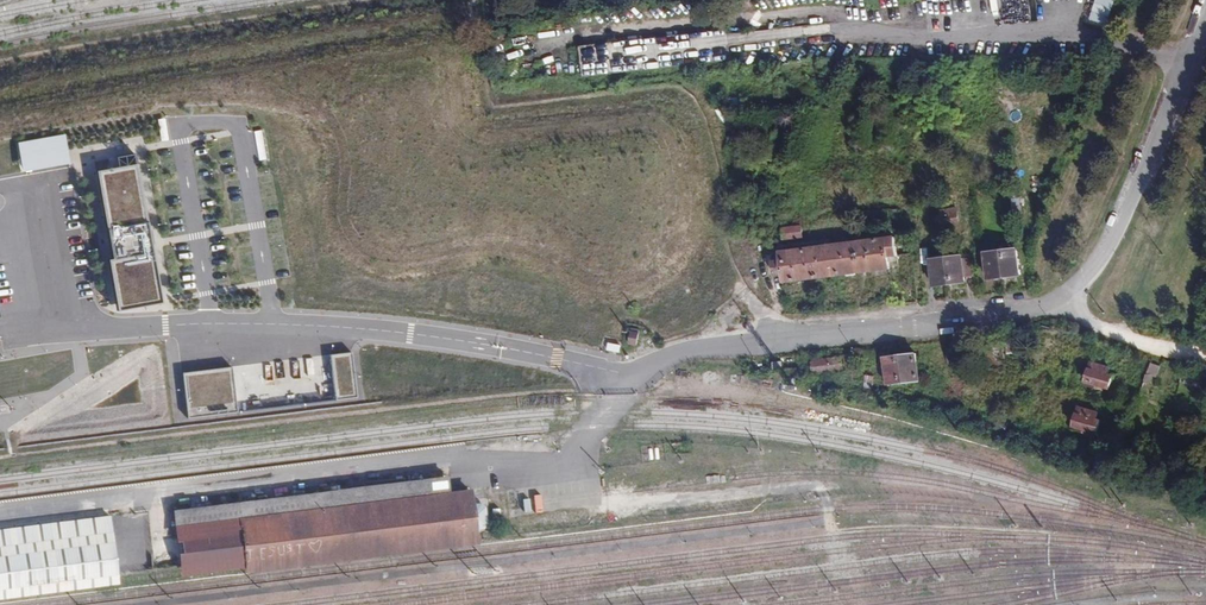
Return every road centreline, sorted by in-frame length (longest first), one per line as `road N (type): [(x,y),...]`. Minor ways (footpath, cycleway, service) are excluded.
road 1 (residential): [(637,375),(695,351),(997,316),(1063,295)]
road 2 (unclassified): [(1063,295),(1111,245),(1205,10)]
road 3 (track): [(637,375),(797,403)]
road 4 (track): [(1063,295),(1088,320),(1119,334),(1205,355)]

